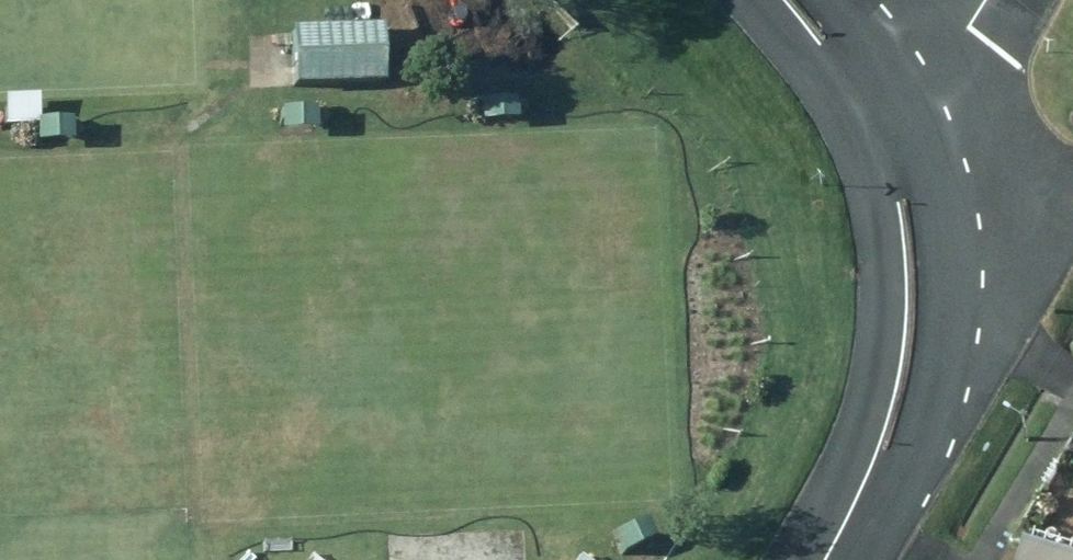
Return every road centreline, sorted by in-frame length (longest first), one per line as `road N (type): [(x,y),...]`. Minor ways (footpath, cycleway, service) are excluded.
road 1 (residential): [(827,559),(902,373),(911,306),(908,226),(884,138)]
road 2 (residential): [(884,138),(784,0)]
road 3 (residential): [(884,138),(979,0)]

